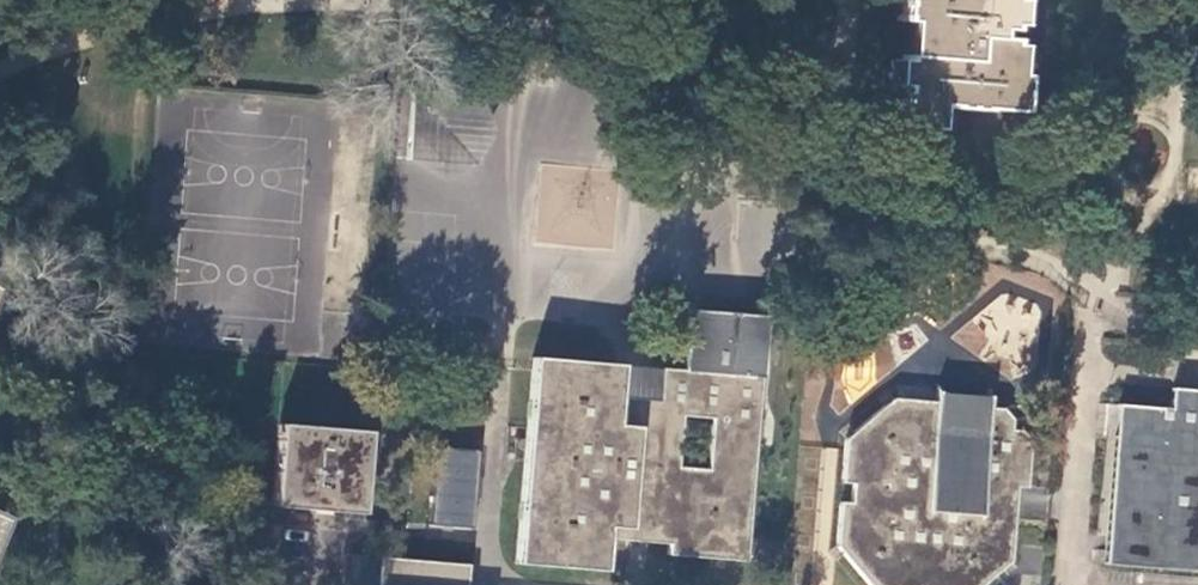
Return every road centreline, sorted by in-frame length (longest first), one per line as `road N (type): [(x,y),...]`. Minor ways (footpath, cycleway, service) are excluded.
road 1 (residential): [(1064,584),(1081,372)]

